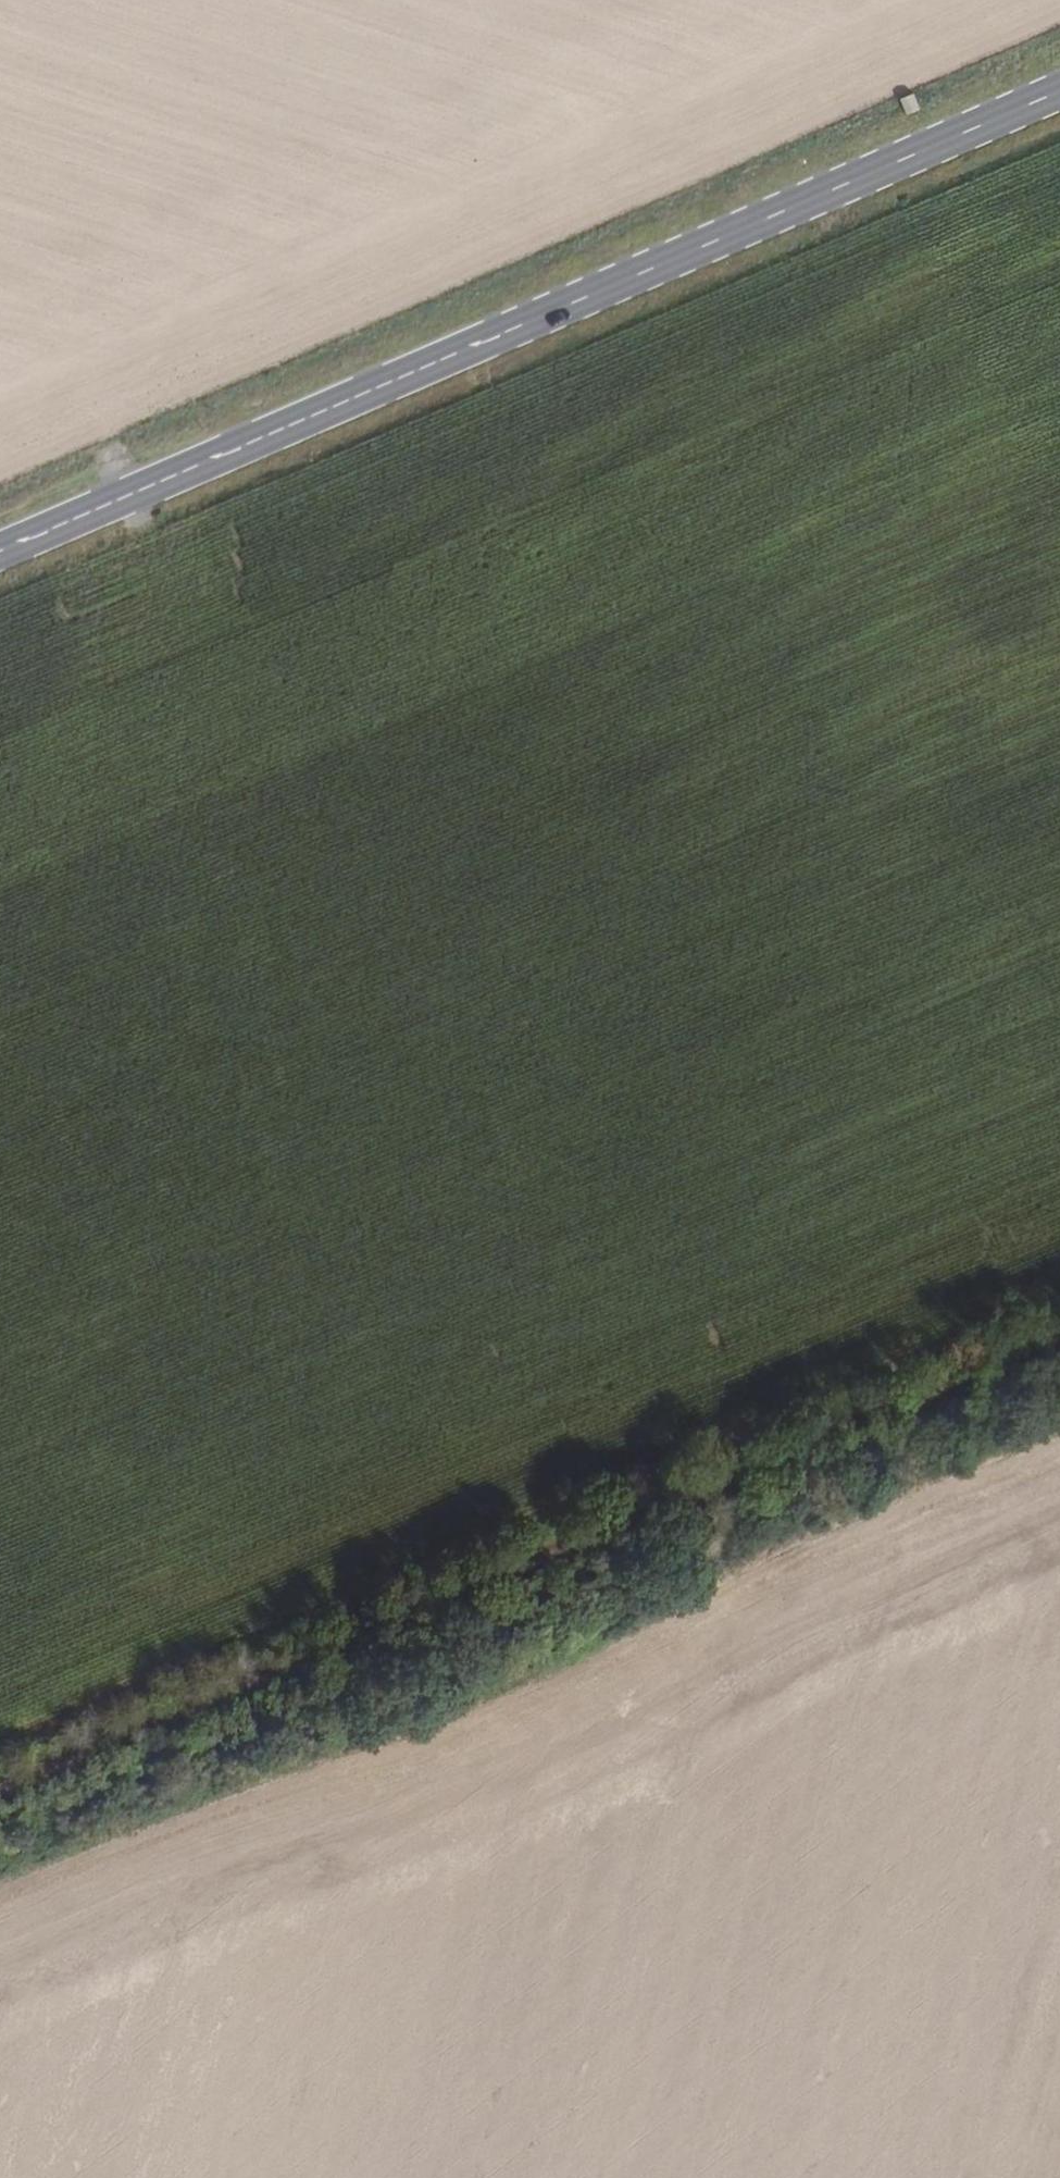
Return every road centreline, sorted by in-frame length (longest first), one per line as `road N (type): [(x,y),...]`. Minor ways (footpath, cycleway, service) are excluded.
road 1 (primary): [(0,551),(1059,91)]

